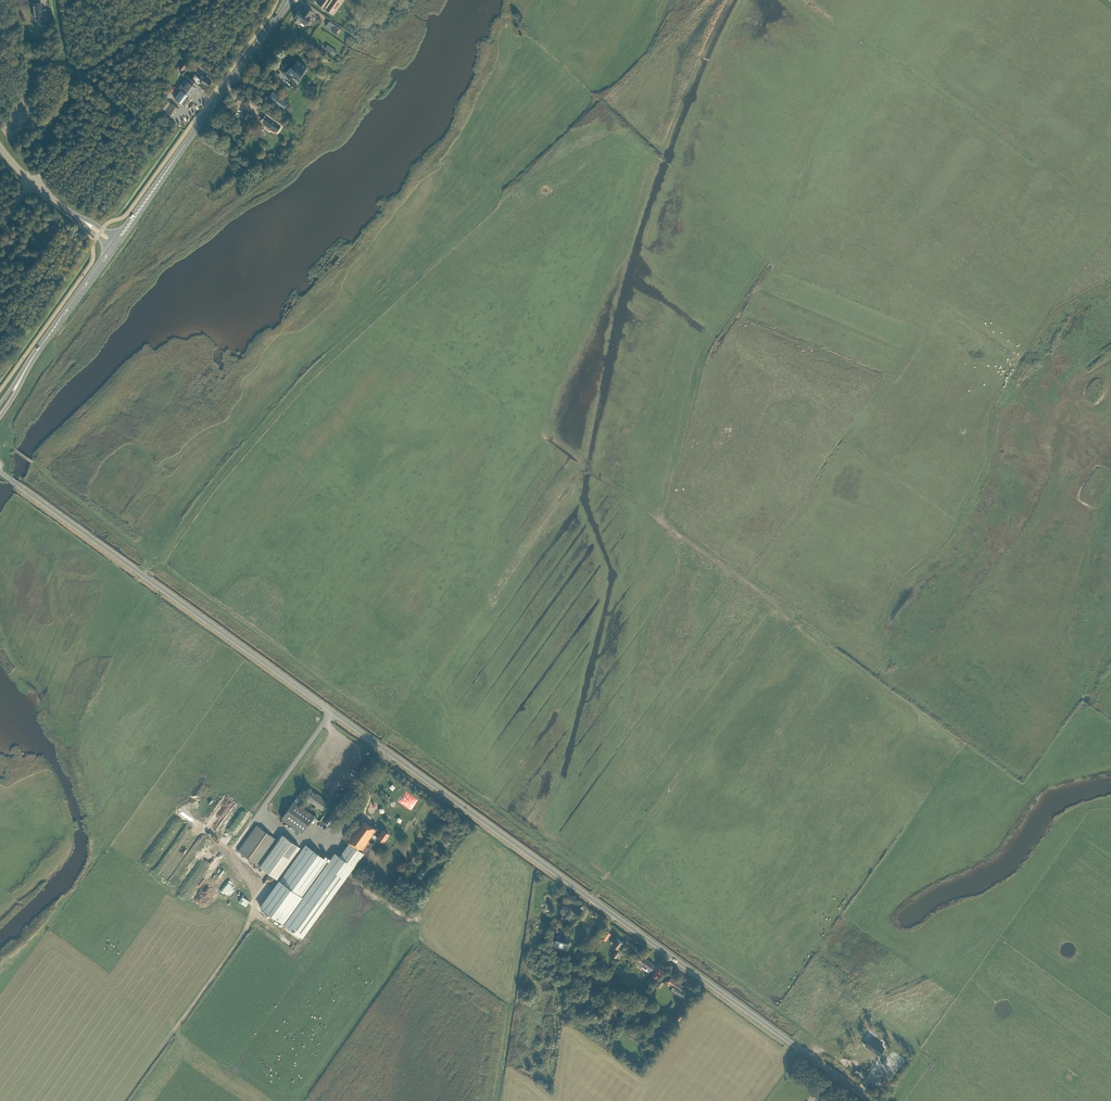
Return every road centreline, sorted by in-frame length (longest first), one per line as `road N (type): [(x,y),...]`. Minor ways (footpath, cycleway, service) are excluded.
road 1 (unclassified): [(870,1100),(0,471)]
road 2 (tertiary): [(115,243),(288,0)]
road 3 (tertiary): [(0,410),(115,243)]

